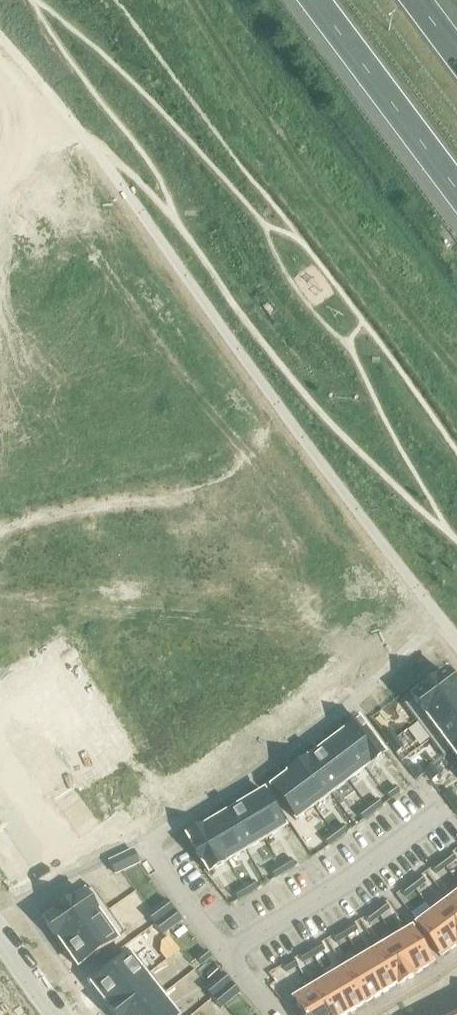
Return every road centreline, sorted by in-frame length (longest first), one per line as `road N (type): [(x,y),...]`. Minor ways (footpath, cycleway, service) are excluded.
road 1 (residential): [(143,842),(292,750),(441,620)]
road 2 (motorway): [(317,0),(456,184)]
road 3 (residential): [(143,842),(276,1014)]

